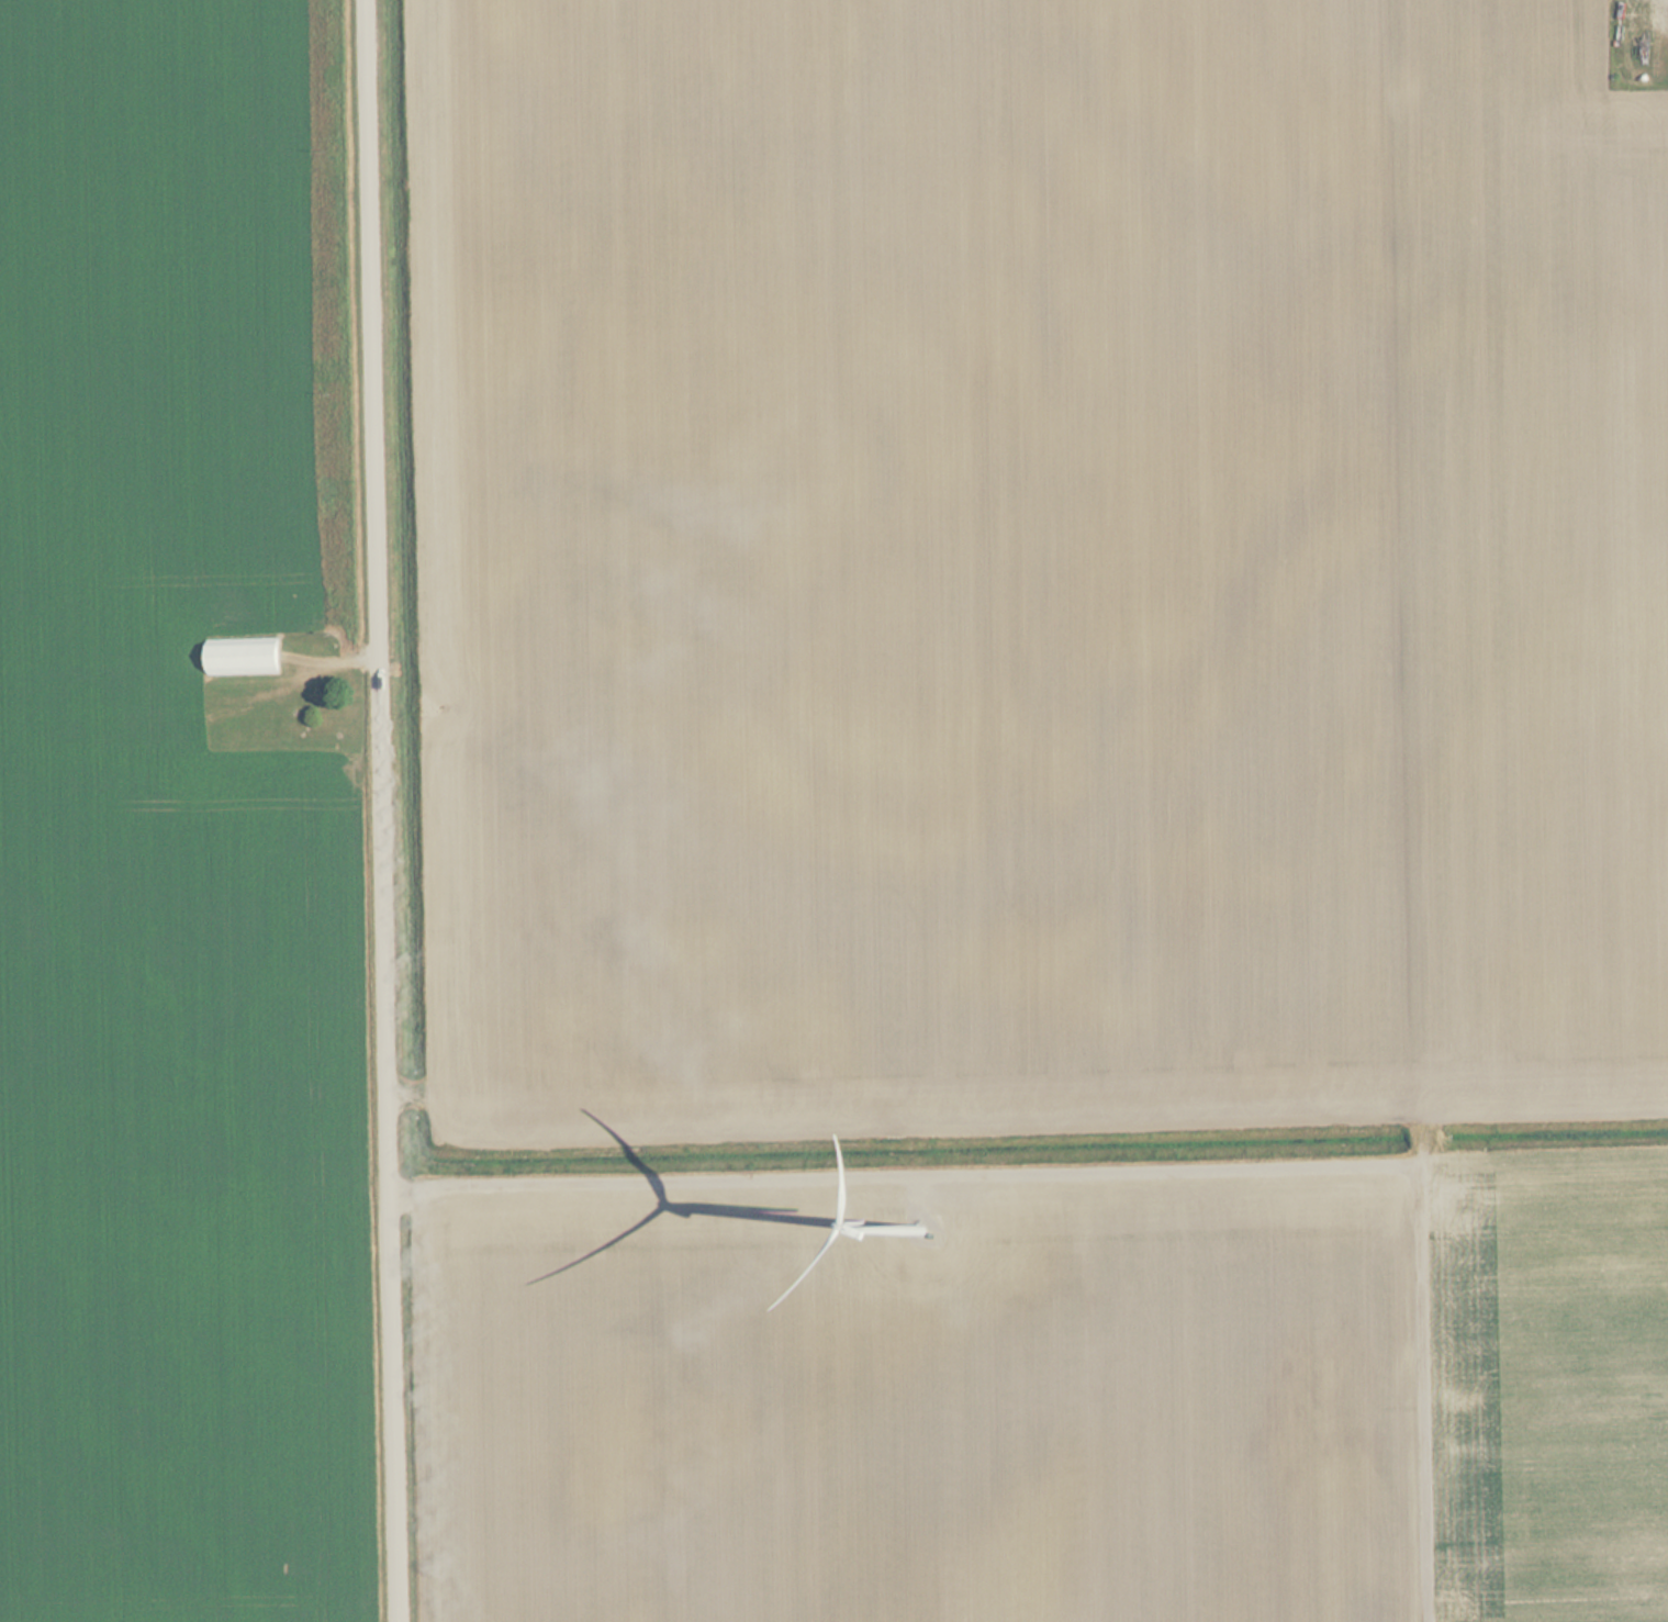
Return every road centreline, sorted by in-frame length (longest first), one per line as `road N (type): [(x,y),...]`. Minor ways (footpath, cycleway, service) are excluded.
road 1 (residential): [(406,1621),(365,0)]

